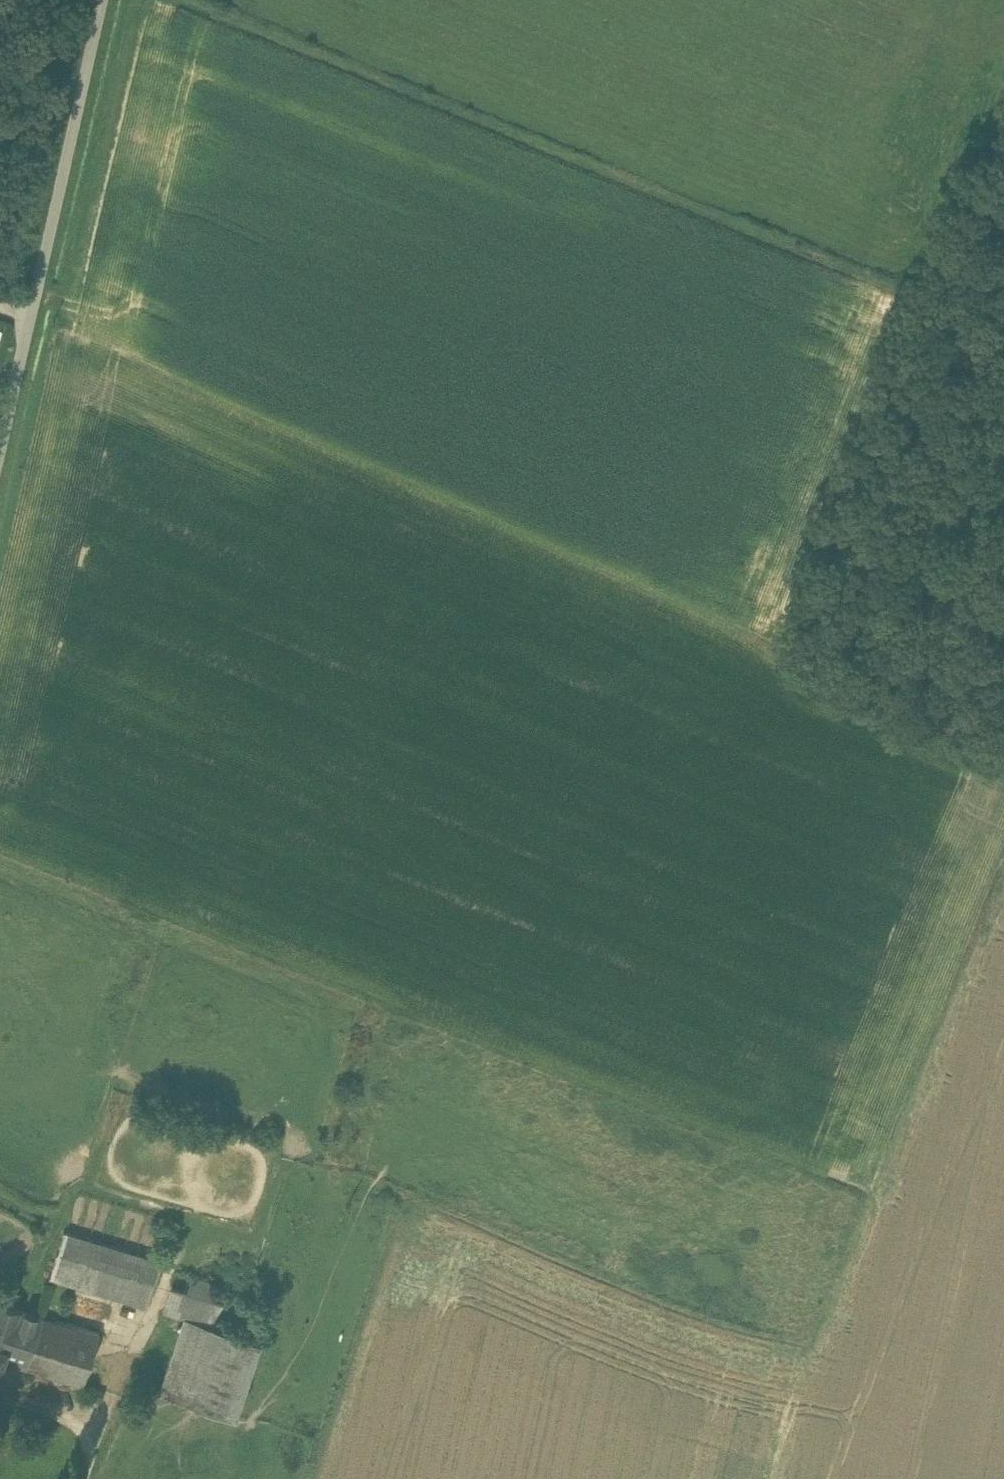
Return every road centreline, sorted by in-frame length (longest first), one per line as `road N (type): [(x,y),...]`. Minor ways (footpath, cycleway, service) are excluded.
road 1 (unclassified): [(102,0),(0,454)]

